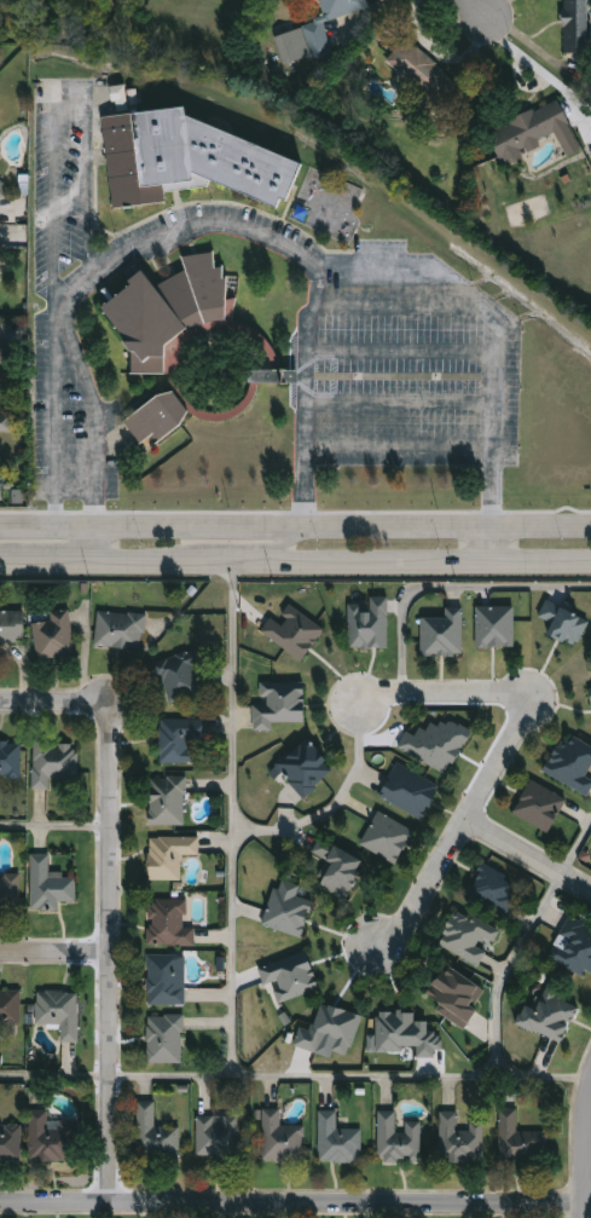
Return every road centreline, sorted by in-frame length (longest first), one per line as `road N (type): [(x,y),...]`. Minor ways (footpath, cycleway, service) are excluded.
road 1 (residential): [(108,1201),(110,702),(0,702)]
road 2 (secondary): [(590,531),(0,526)]
road 3 (residential): [(0,1201),(584,1203)]
road 4 (residential): [(537,694),(402,929),(366,956)]
road 5 (secondary): [(285,560),(590,560)]
road 6 (residential): [(350,715),(387,693),(537,694)]
road 7 (residential): [(465,820),(590,893)]
road 8 (residential): [(584,1217),(590,1087)]
road 9 (secondary): [(89,560),(212,560)]

